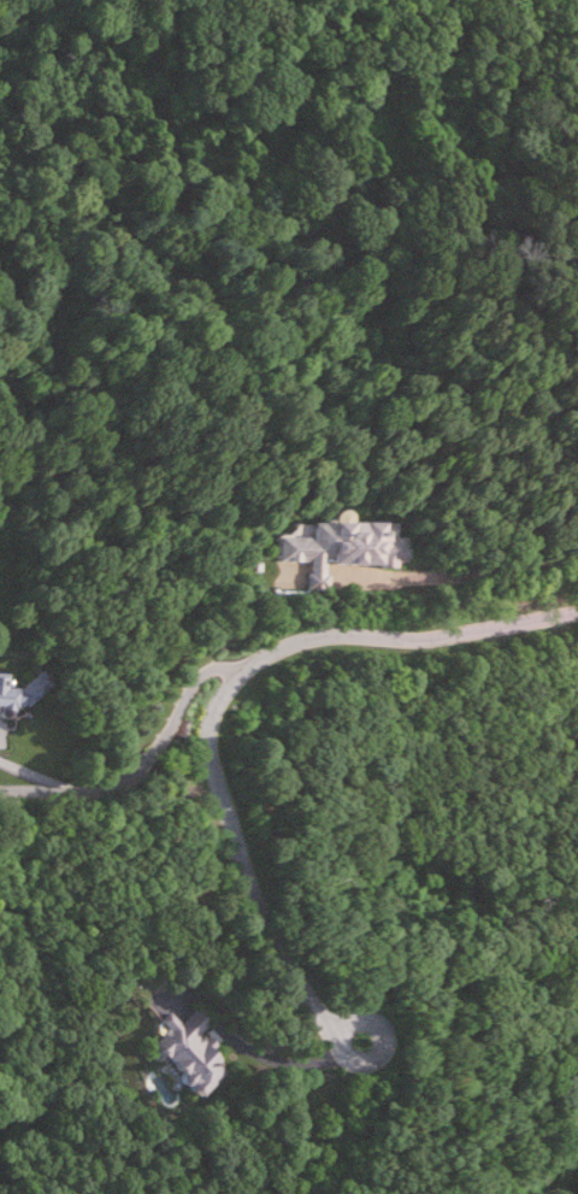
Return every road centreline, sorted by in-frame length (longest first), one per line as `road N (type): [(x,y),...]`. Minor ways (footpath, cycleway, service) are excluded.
road 1 (residential): [(577,615),(441,639),(338,635),(267,654),(235,682),(204,733),(244,894),(314,1010),(359,1042)]

